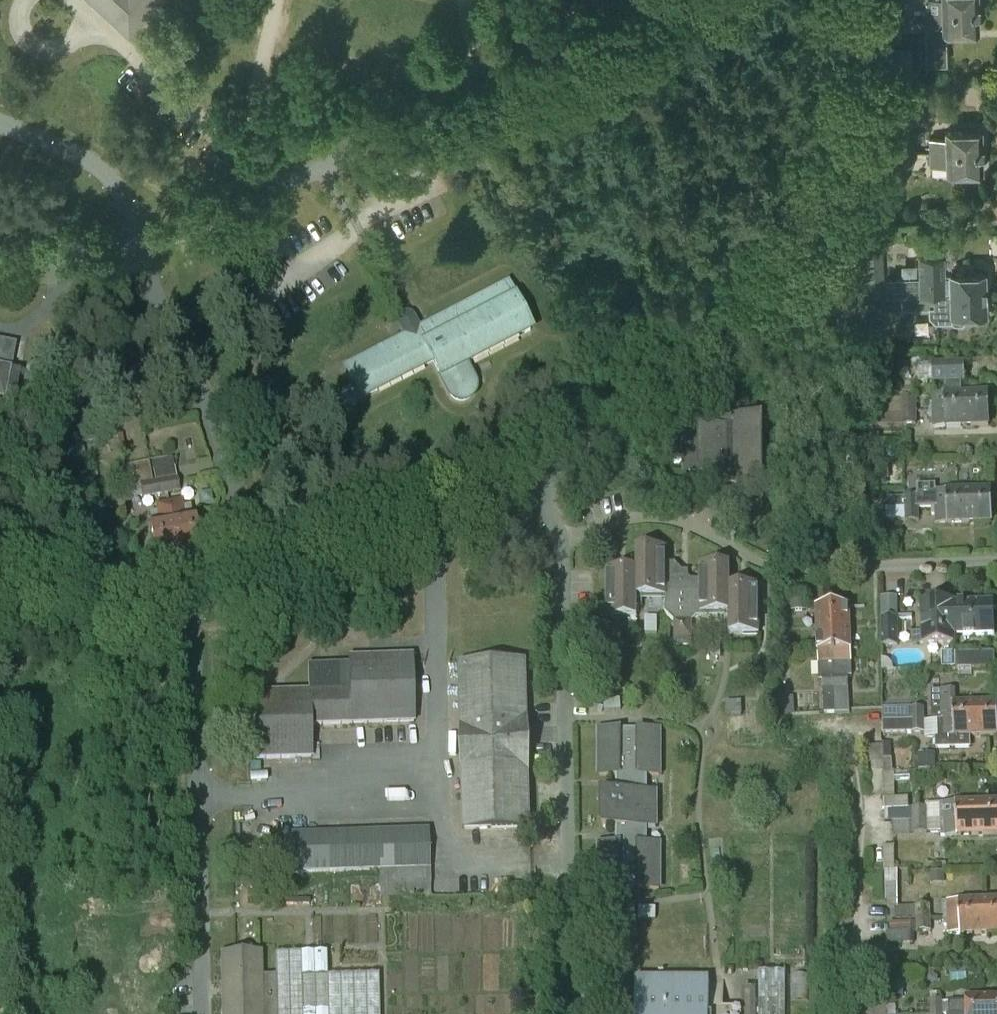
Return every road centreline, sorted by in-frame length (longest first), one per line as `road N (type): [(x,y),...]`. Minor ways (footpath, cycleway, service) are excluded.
road 1 (residential): [(856,0),(826,145),(765,271),(708,341),(635,410),(541,479)]
road 2 (residential): [(138,244),(209,222),(634,0)]
road 3 (residential): [(559,542),(573,1013)]
road 4 (residential): [(996,561),(788,570),(661,518),(626,520),(559,542)]
road 5 (residential): [(201,1013),(190,595)]
road 6 (residential): [(265,580),(192,367),(149,286),(138,244)]
road 7 (track): [(732,314),(770,317),(794,341),(815,405),(846,568)]
road 8 (residential): [(541,479),(431,533),(265,580)]
road 9 (track): [(846,734),(855,749),(859,822),(848,972),(856,1013)]
road 10 (residential): [(138,244),(109,175),(0,124)]
road 11 (residential): [(190,595),(0,605)]
road 12 (residential): [(0,249),(138,244)]

